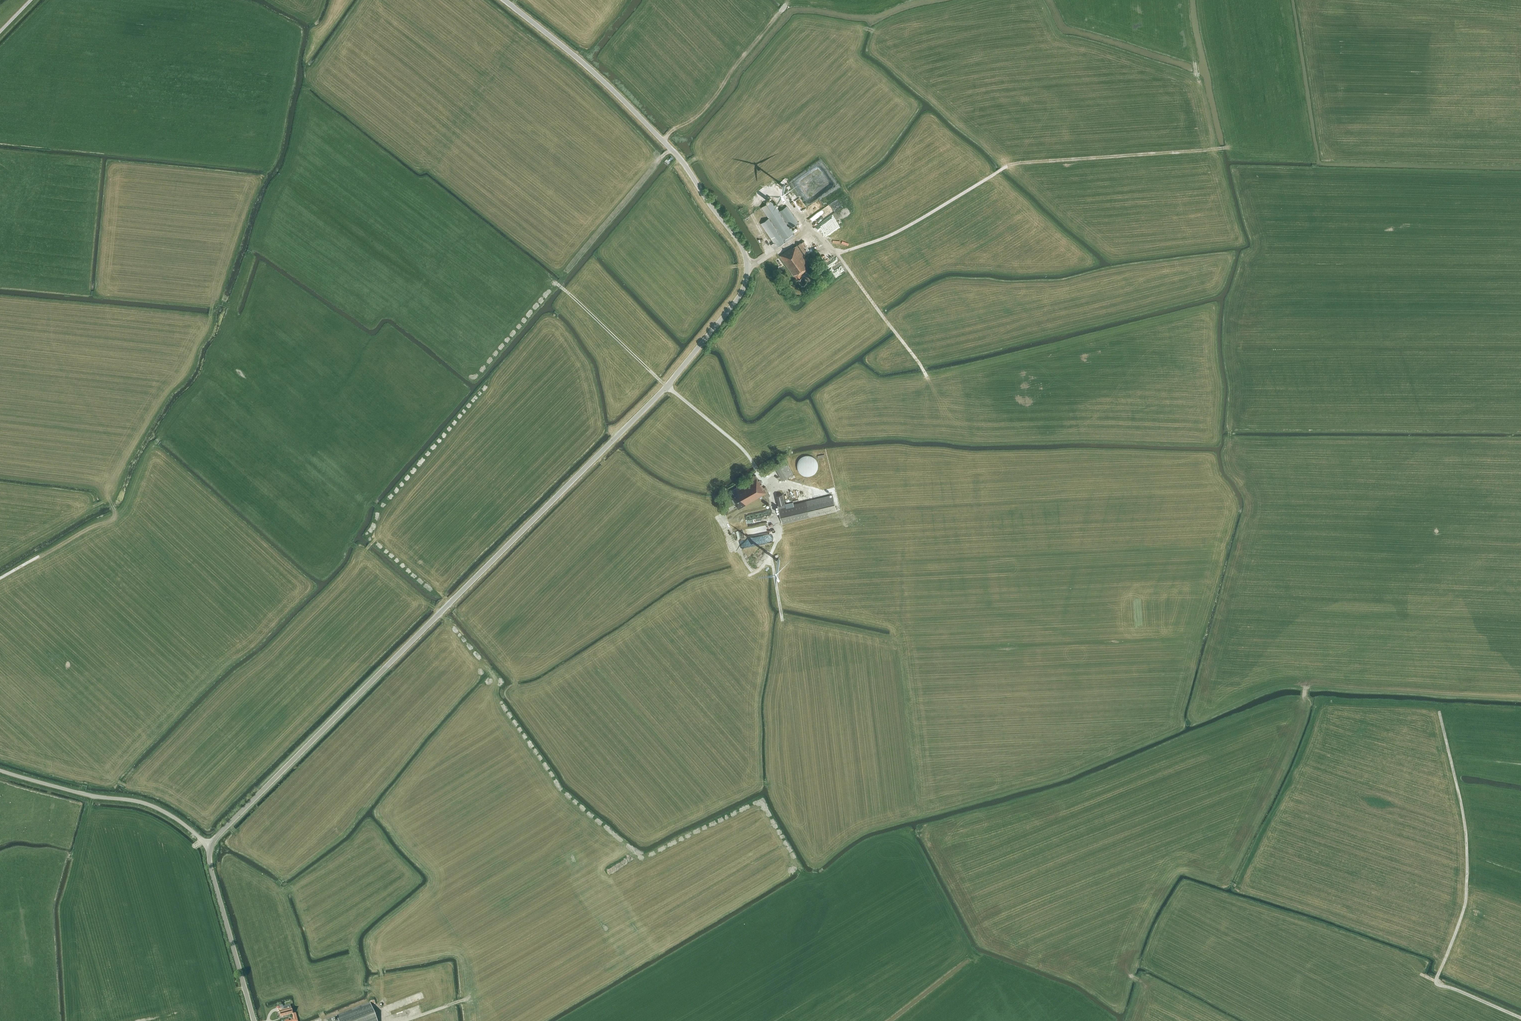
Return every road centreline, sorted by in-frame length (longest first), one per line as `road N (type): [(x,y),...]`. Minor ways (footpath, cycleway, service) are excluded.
road 1 (unclassified): [(212,846),(660,394),(744,289),(742,246),(684,164),(585,64),(505,0)]
road 2 (unclassified): [(212,846),(151,806),(0,770)]
road 3 (unclassified): [(254,1020),(211,870),(212,846)]

